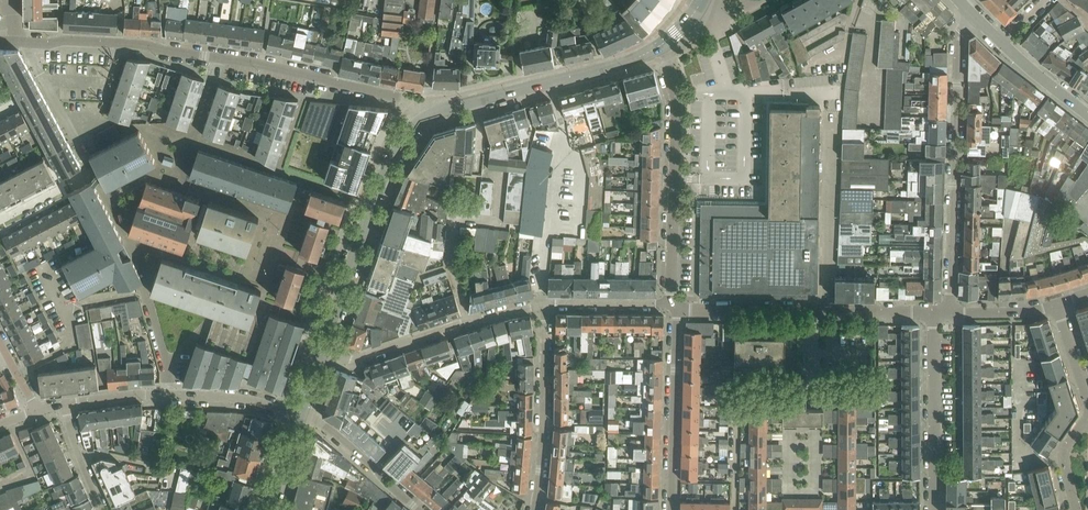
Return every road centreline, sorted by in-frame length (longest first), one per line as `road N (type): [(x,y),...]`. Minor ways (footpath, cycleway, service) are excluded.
road 1 (unclassified): [(17,42),(145,44),(424,100)]
road 2 (residential): [(950,312),(959,38),(974,17)]
road 3 (tertiary): [(322,350),(384,174),(411,129),(431,114)]
road 4 (residential): [(671,304),(676,99),(660,46)]
road 5 (tertiary): [(431,114),(660,46)]
road 6 (residential): [(66,405),(142,395),(238,399),(300,416)]
road 7 (residential): [(322,350),(349,359),(544,303)]
road 8 (residential): [(534,509),(544,303)]
road 9 (residential): [(677,308),(672,509)]
road 10 (residential): [(934,509),(933,312)]
road 11 (residential): [(419,509),(334,431),(300,416)]
road 12 (residential): [(677,308),(813,310)]
road 13 (residential): [(544,303),(671,304)]

